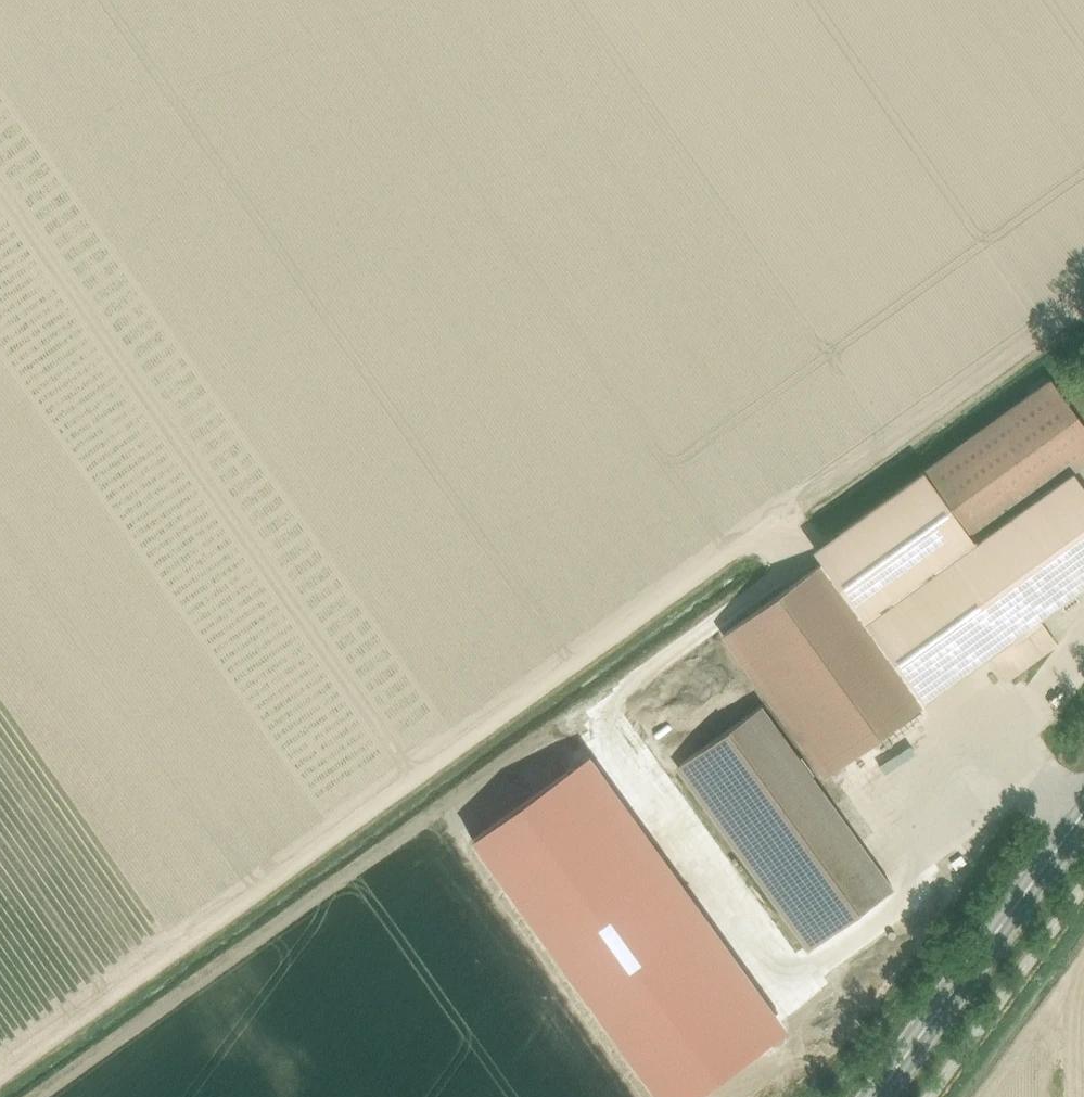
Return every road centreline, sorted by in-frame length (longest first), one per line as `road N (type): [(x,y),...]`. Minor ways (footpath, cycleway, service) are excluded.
road 1 (secondary): [(874,1096),(1083,812)]

